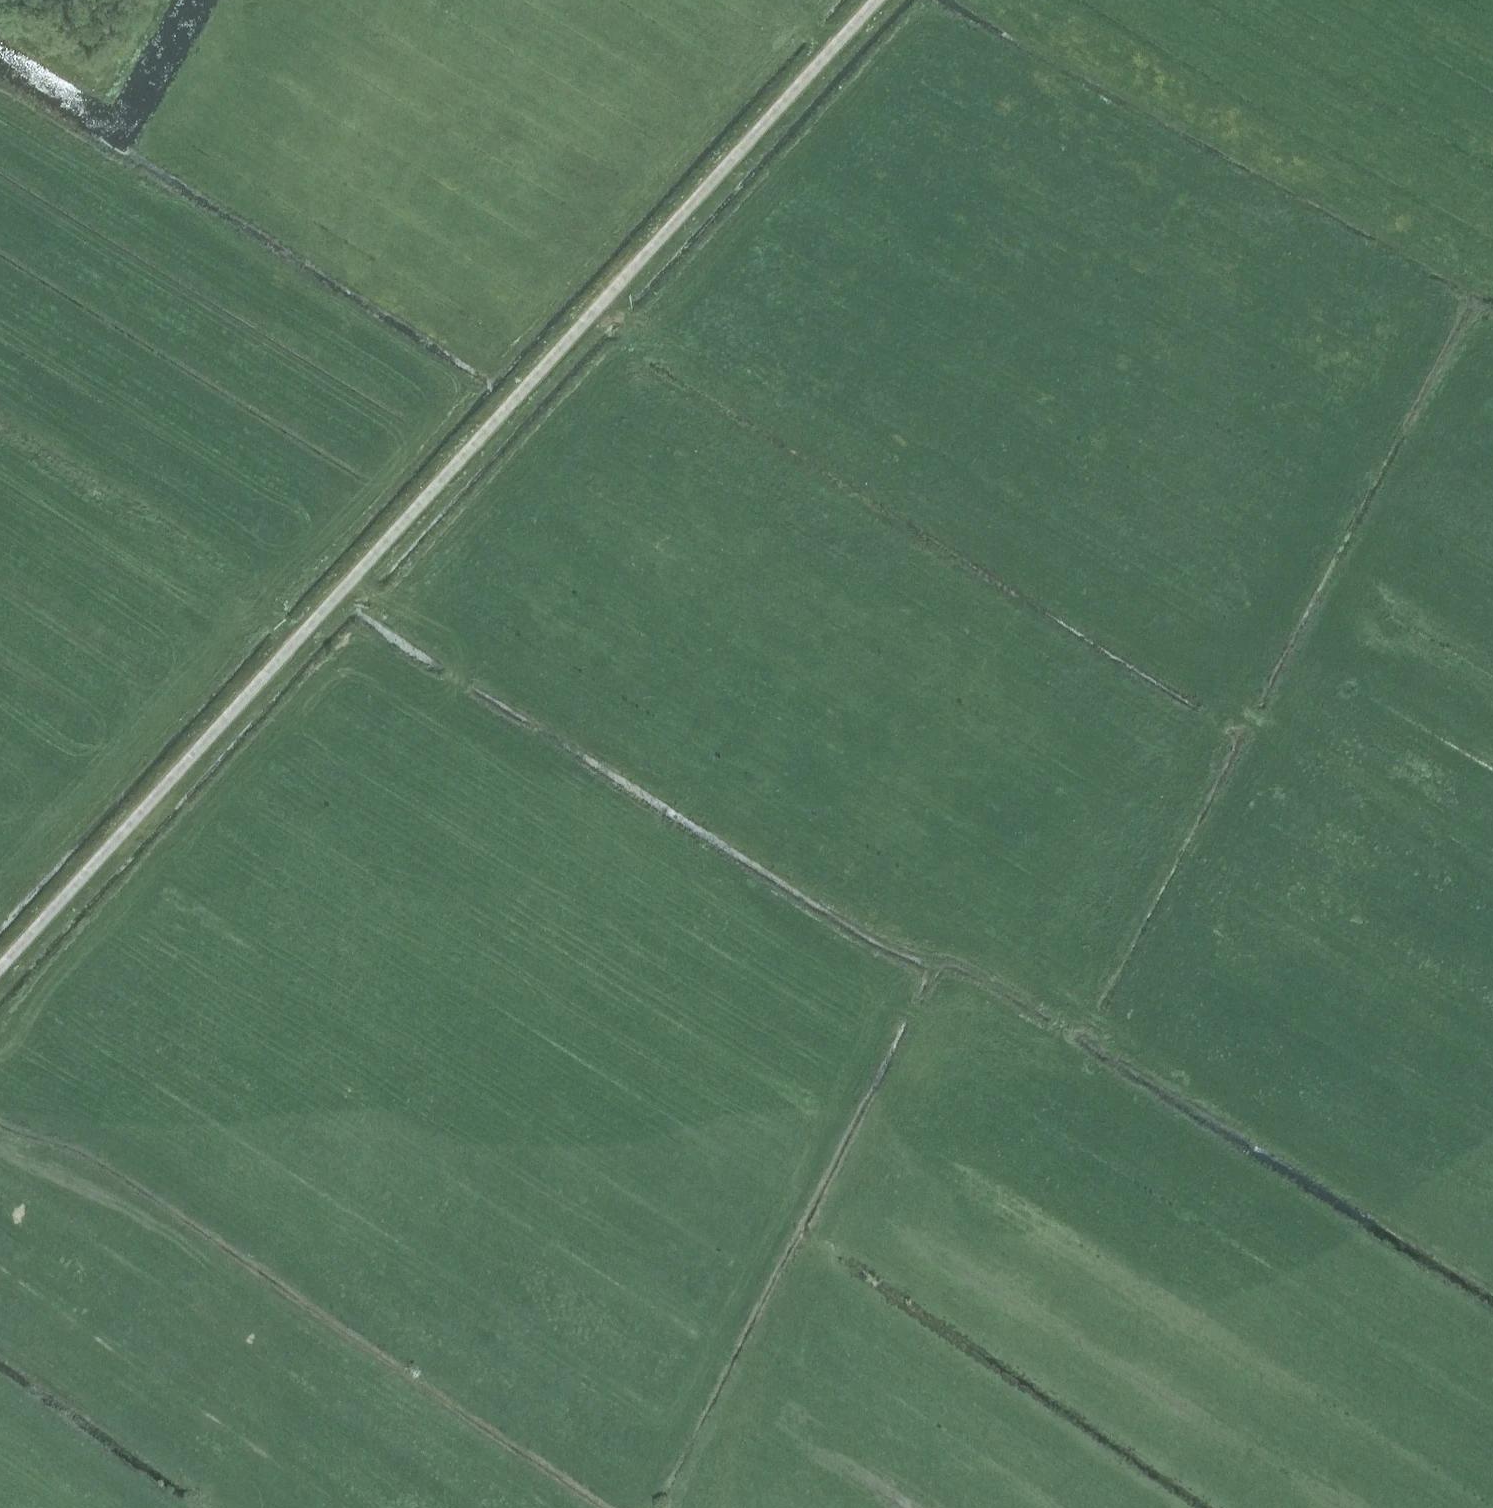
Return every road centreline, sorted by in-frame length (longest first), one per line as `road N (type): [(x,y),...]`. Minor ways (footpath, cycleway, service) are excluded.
road 1 (unclassified): [(0,969),(879,0)]

